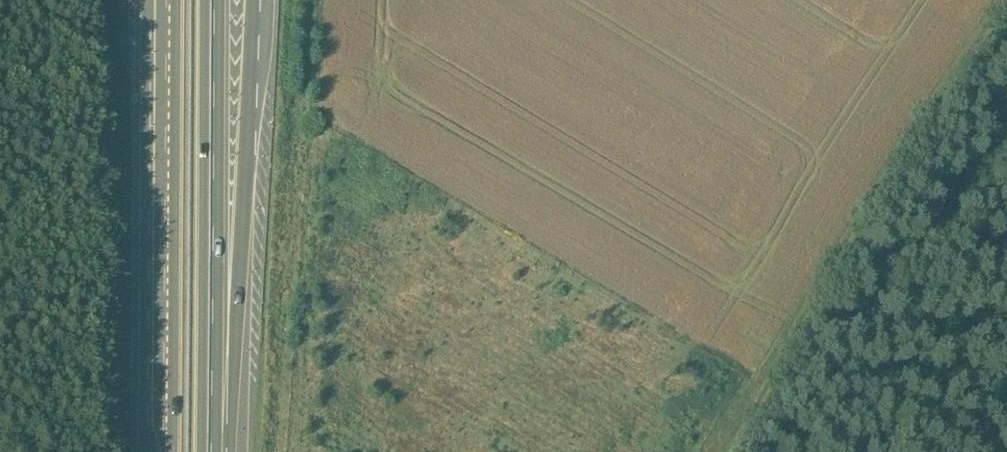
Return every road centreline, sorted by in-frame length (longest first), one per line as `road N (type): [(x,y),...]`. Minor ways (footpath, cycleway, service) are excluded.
road 1 (track): [(733,451),(746,405),(1006,19)]
road 2 (motorway): [(211,451),(235,271),(250,0)]
road 3 (motorway): [(210,451),(213,0)]
road 4 (motorway): [(157,0),(158,451)]

